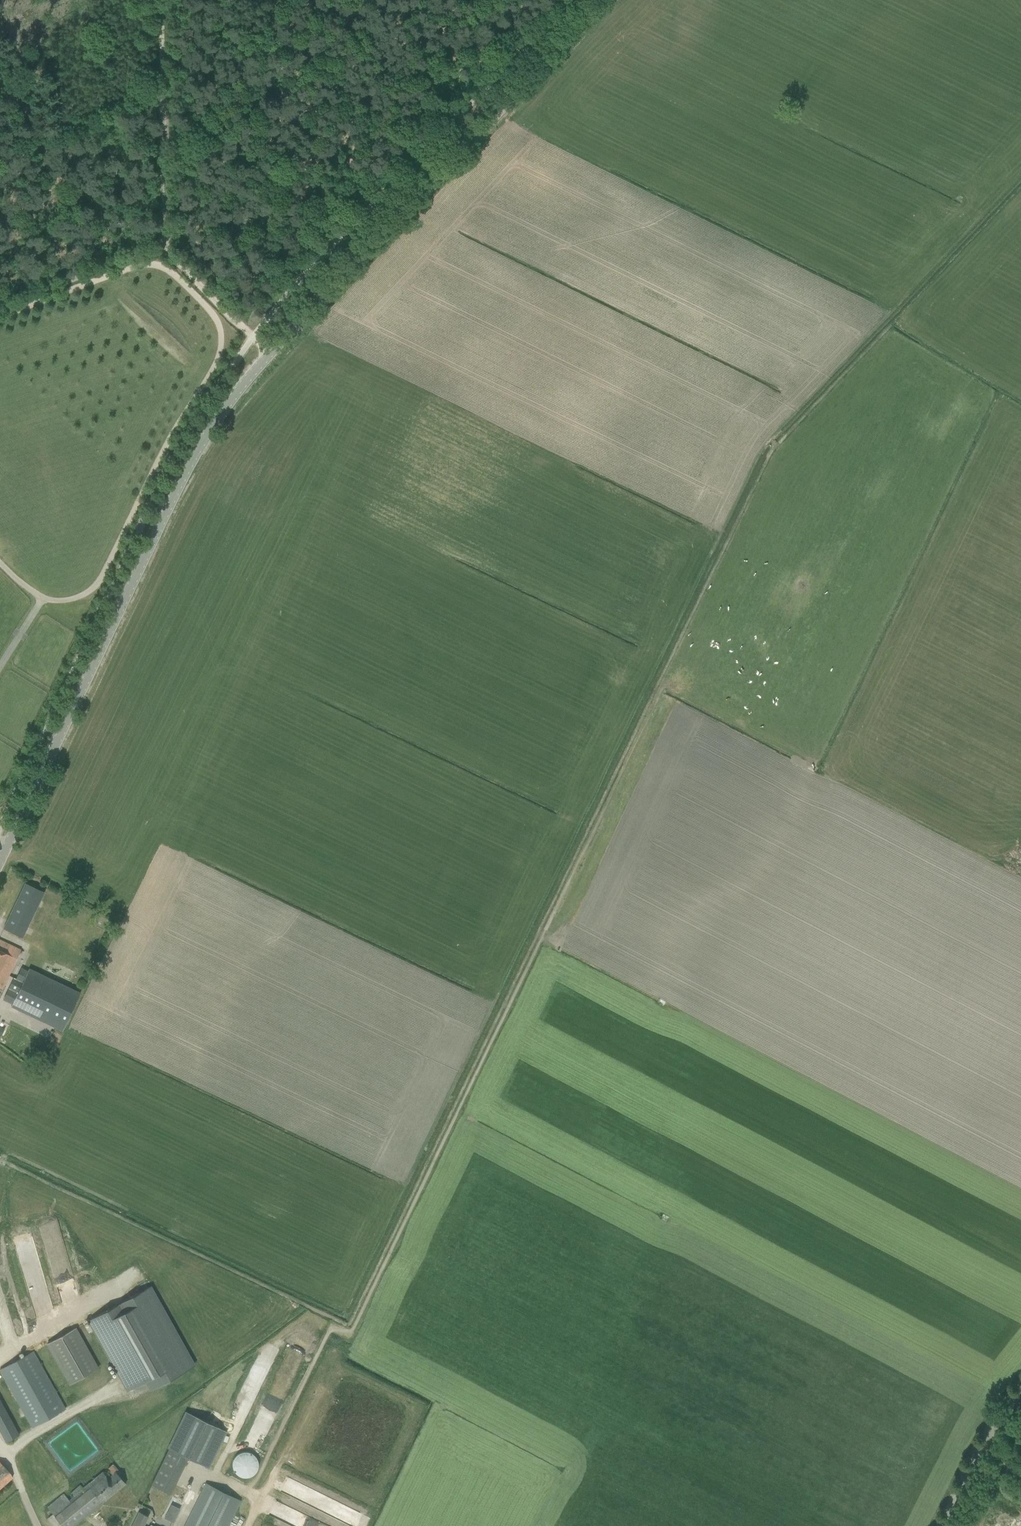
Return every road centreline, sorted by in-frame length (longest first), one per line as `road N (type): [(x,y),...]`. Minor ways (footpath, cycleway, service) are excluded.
road 1 (tertiary): [(0,860),(222,413),(603,0)]
road 2 (track): [(159,150),(323,0)]
road 3 (unclassified): [(944,1525),(1020,1390)]
road 4 (track): [(163,249),(269,357)]

